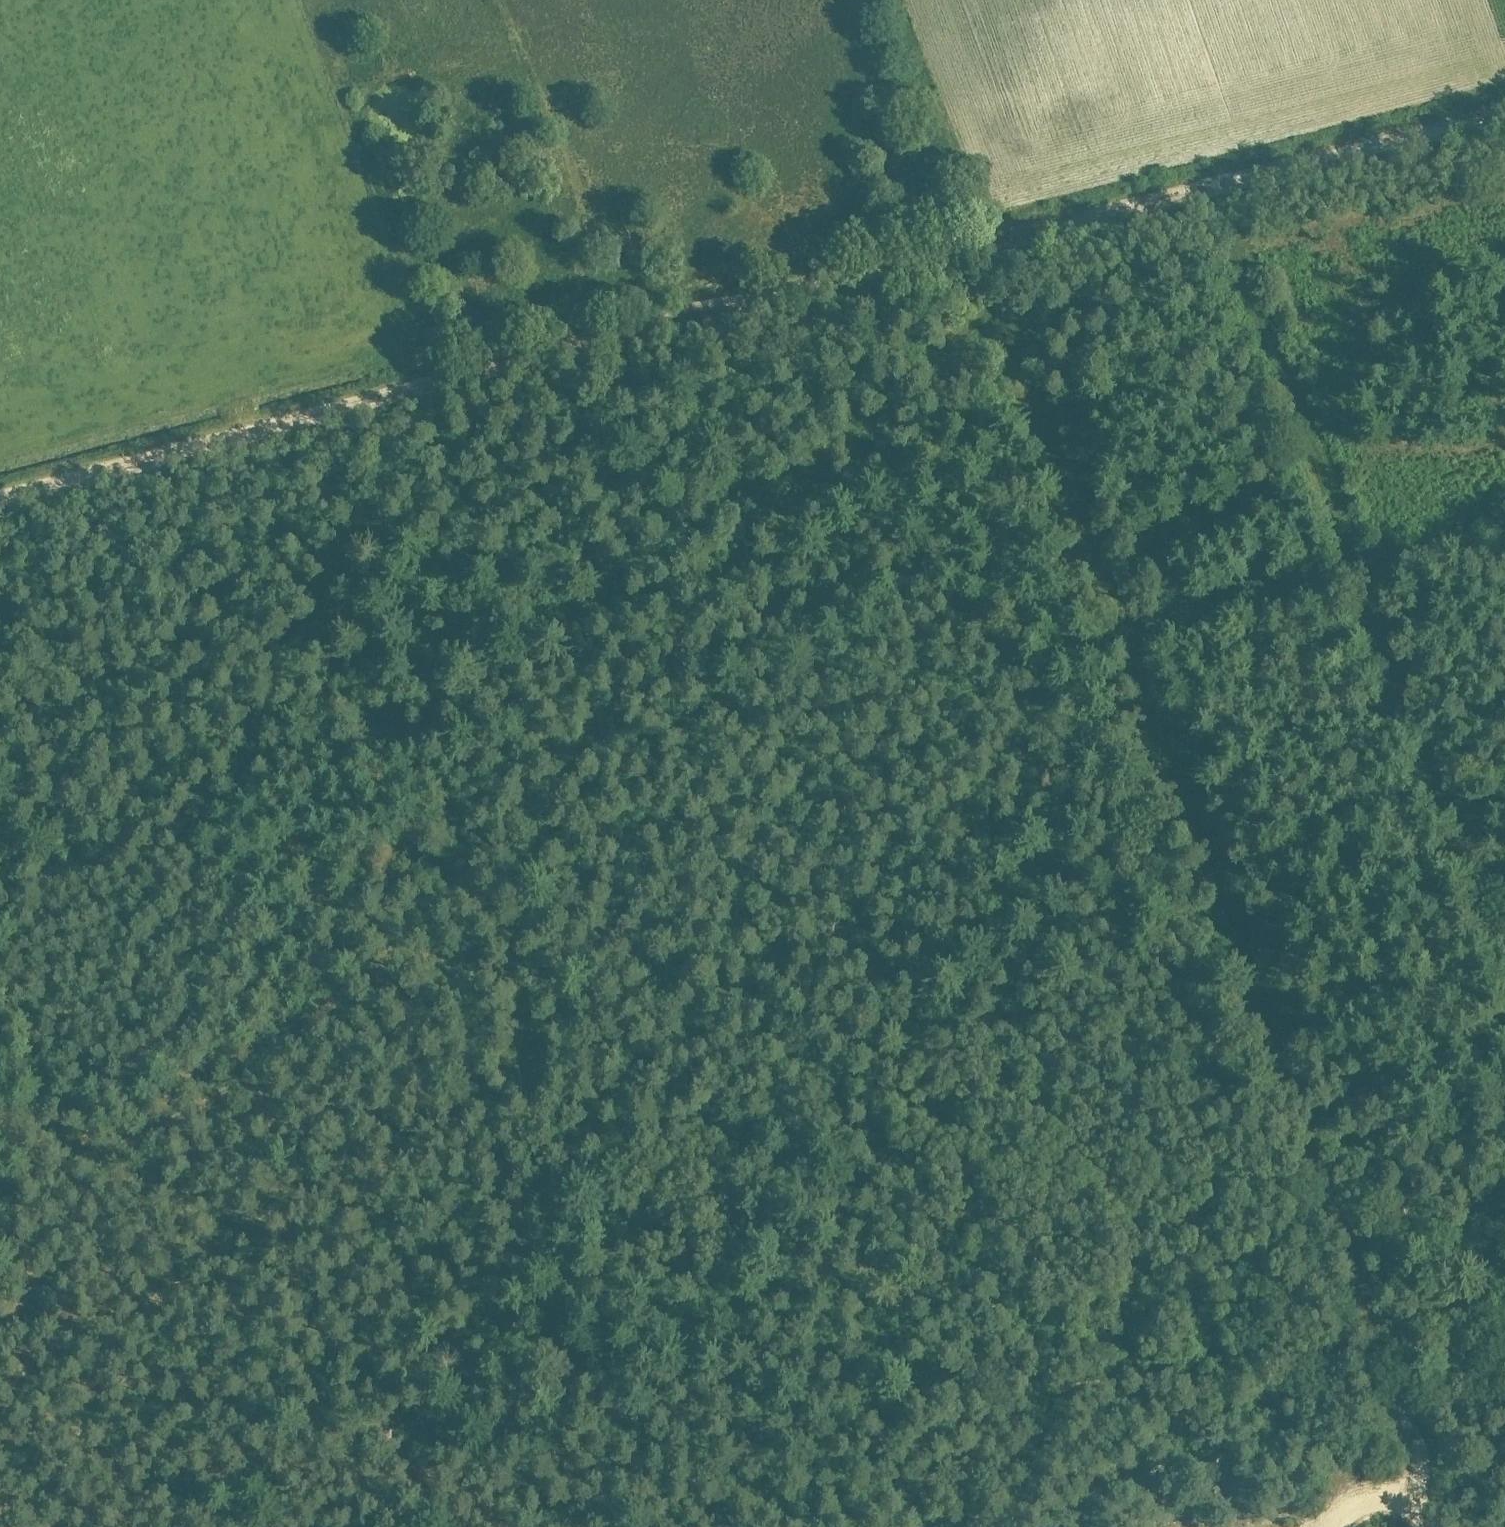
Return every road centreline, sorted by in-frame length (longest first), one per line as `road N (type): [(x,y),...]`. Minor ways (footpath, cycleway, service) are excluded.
road 1 (track): [(0,500),(1504,109)]

